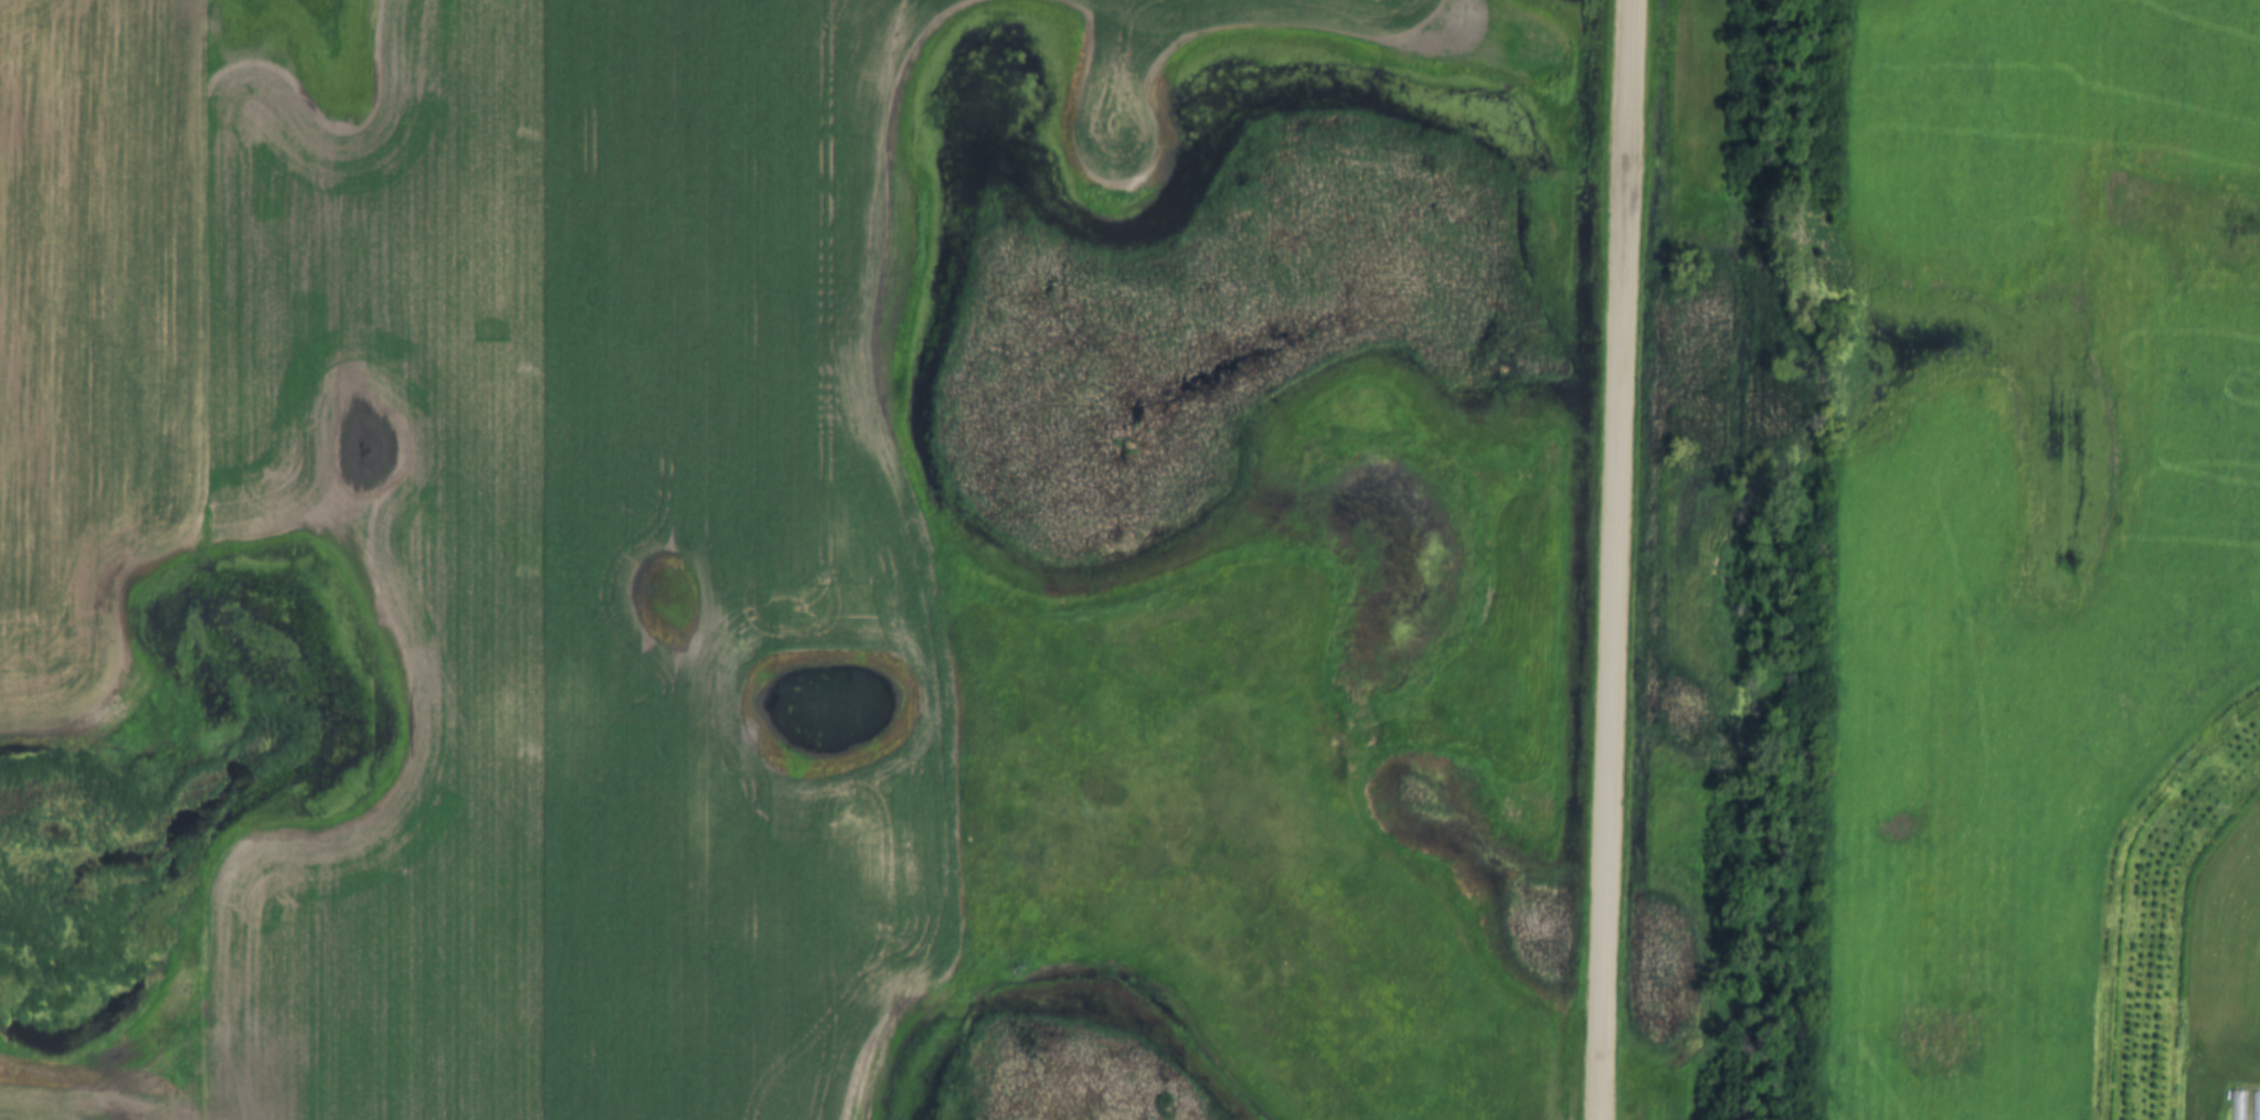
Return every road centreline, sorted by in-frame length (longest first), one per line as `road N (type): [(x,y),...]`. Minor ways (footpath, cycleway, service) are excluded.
road 1 (tertiary): [(1598,1119),(1631,0)]

